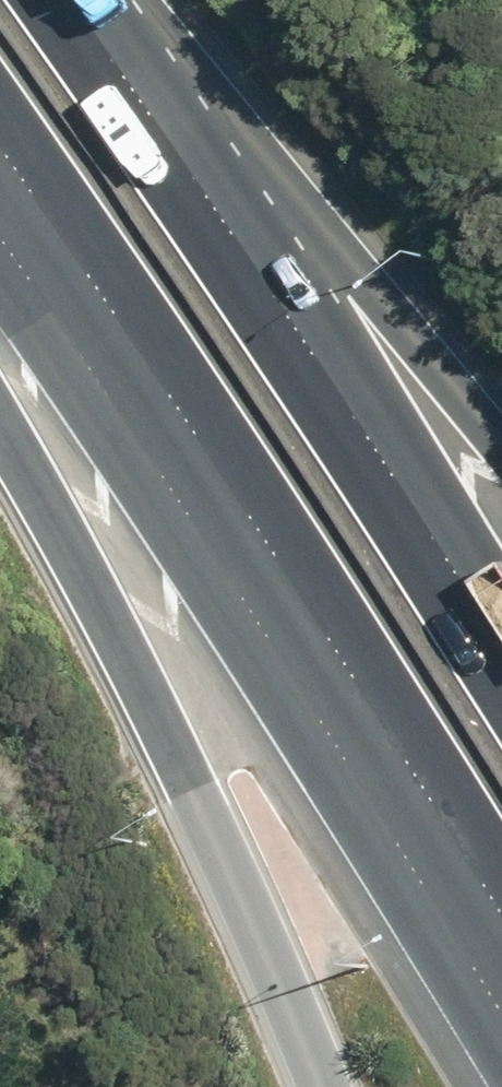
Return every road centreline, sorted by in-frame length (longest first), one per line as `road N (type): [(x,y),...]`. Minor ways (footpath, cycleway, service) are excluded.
road 1 (motorway): [(501,924),(119,324),(0,161)]
road 2 (motorway): [(60,0),(272,288),(501,657)]
road 3 (motorway): [(315,1086),(242,909),(0,456)]
road 4 (motorway): [(138,0),(501,427)]

